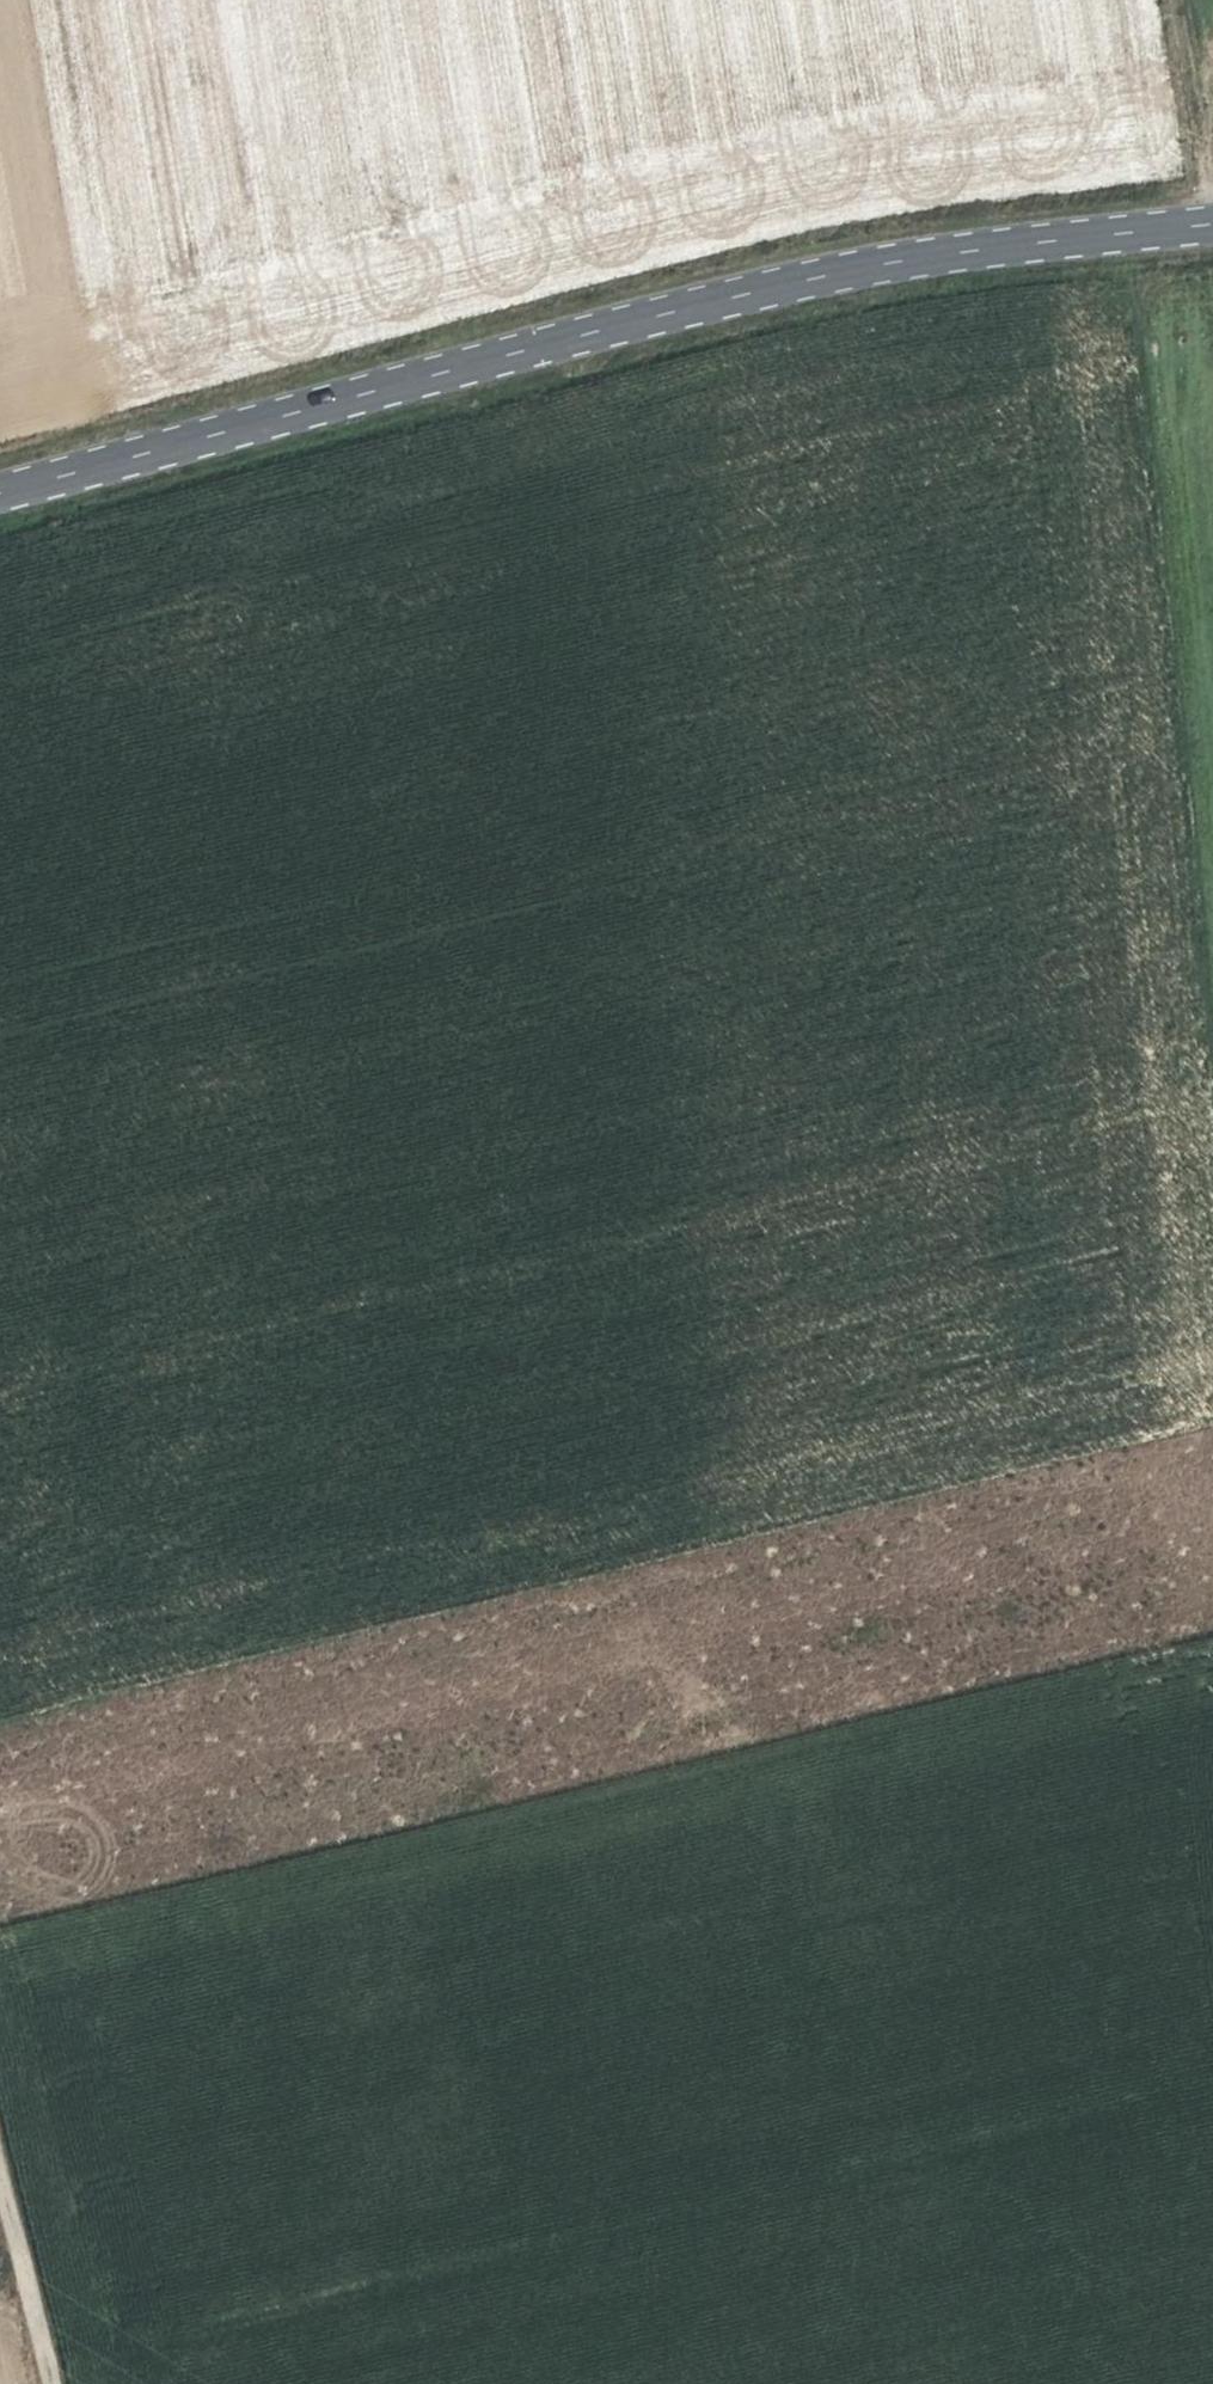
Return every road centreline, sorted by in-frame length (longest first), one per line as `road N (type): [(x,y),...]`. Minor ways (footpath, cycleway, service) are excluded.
road 1 (secondary): [(0,499),(650,319),(919,266),(1212,232)]
road 2 (track): [(0,2196),(47,2383)]

